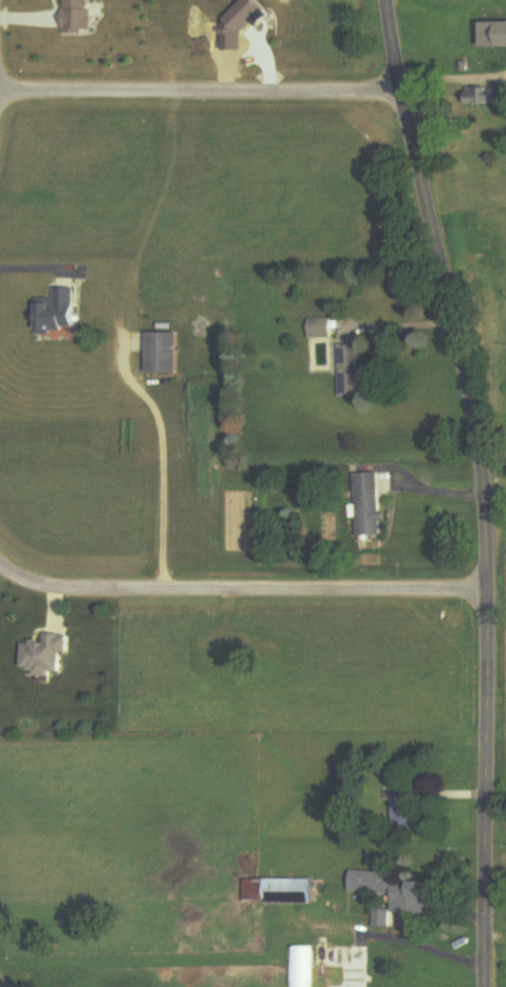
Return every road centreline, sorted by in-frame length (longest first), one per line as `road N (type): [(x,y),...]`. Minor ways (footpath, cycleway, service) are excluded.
road 1 (residential): [(484,986),(484,497),(473,407),(393,54),(389,0)]
road 2 (residential): [(485,586),(40,584),(0,568)]
road 3 (residential): [(0,87),(402,94)]

